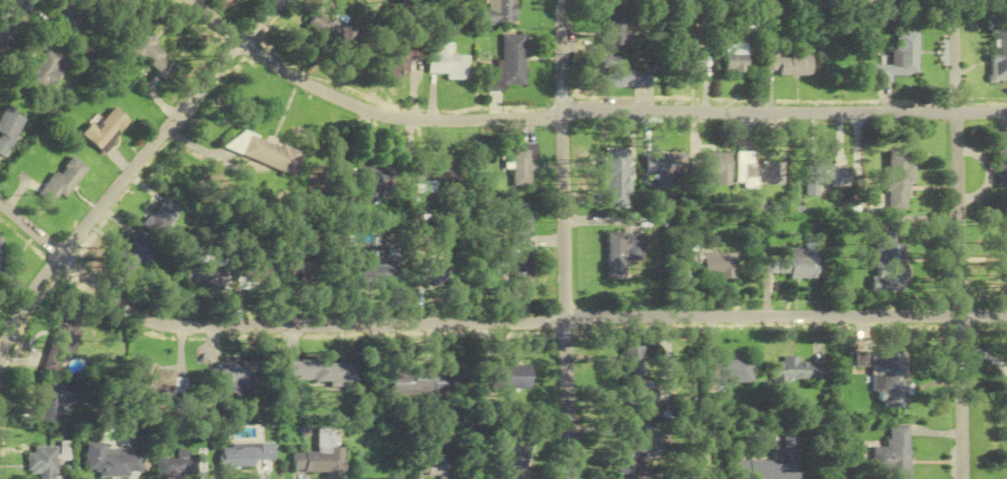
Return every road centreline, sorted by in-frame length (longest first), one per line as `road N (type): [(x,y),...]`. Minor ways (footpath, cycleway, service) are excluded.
road 1 (residential): [(567,321),(161,324),(120,304),(0,203)]
road 2 (residential): [(954,0),(960,478)]
road 3 (residential): [(564,0),(569,478)]
road 4 (residential): [(280,0),(60,254),(0,352)]
road 5 (residential): [(1006,113),(563,115)]
road 6 (residential): [(1006,317),(567,321)]
road 7 (residential): [(563,115),(448,121),(375,113),(281,69),(195,0)]

